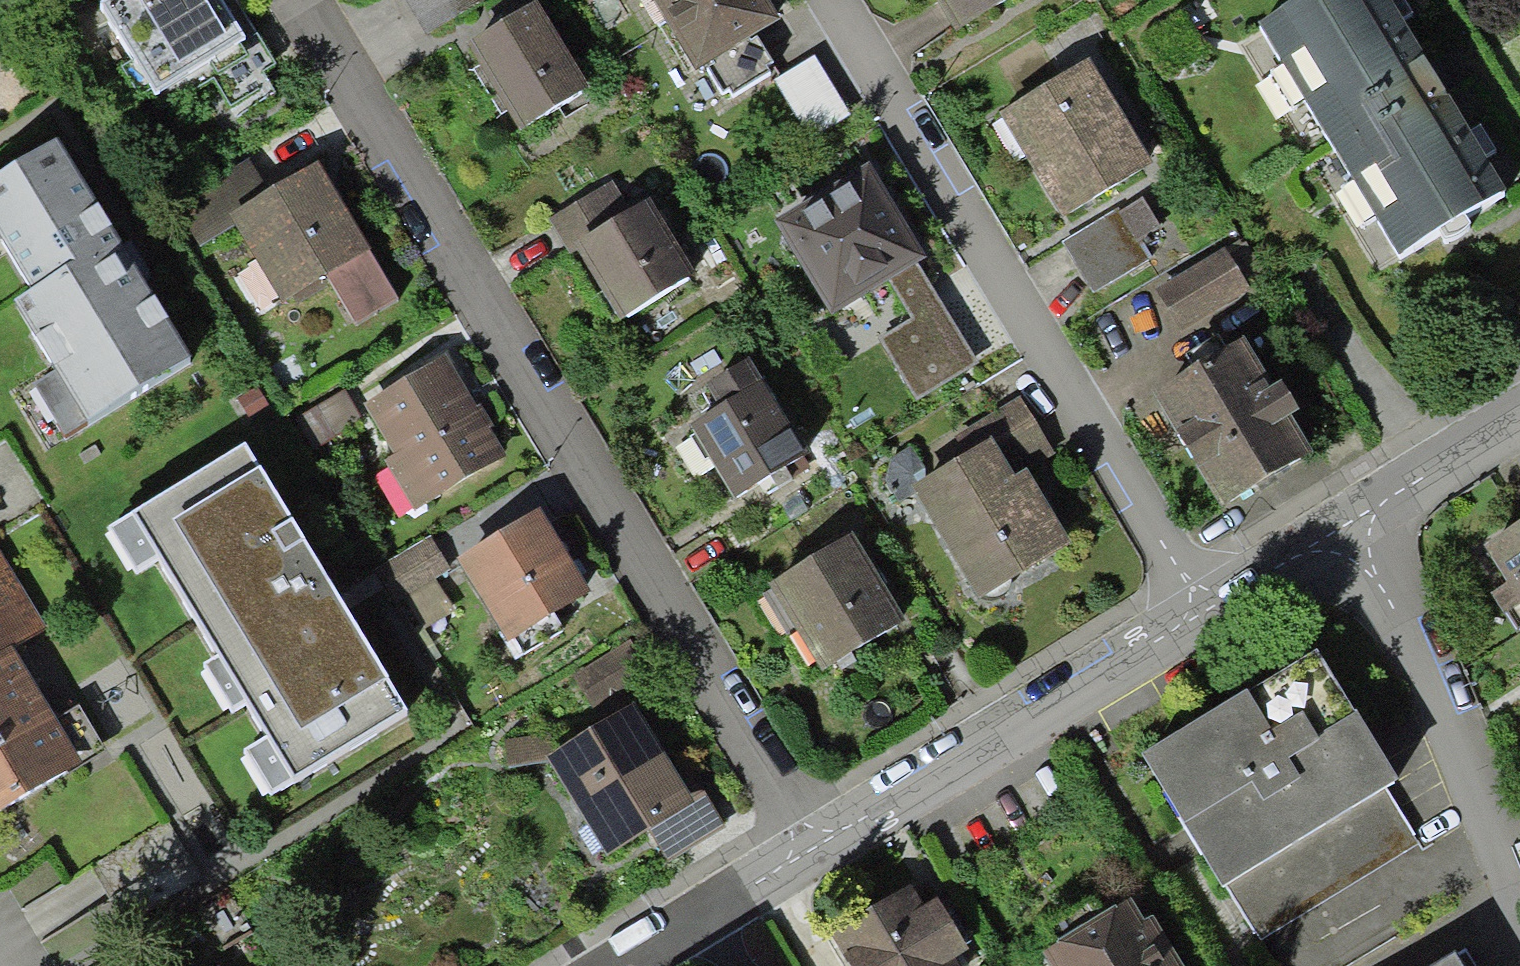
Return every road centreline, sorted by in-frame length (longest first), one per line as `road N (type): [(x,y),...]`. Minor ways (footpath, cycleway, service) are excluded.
road 1 (residential): [(284,0),(810,851)]
road 2 (residential): [(835,0),(1204,611)]
road 3 (residential): [(1204,611),(810,851)]
road 4 (residential): [(1519,887),(1364,514)]
road 5 (residential): [(810,851),(619,965)]
road 6 (residential): [(1364,514),(1204,611)]
road 7 (residential): [(1519,417),(1364,514)]

